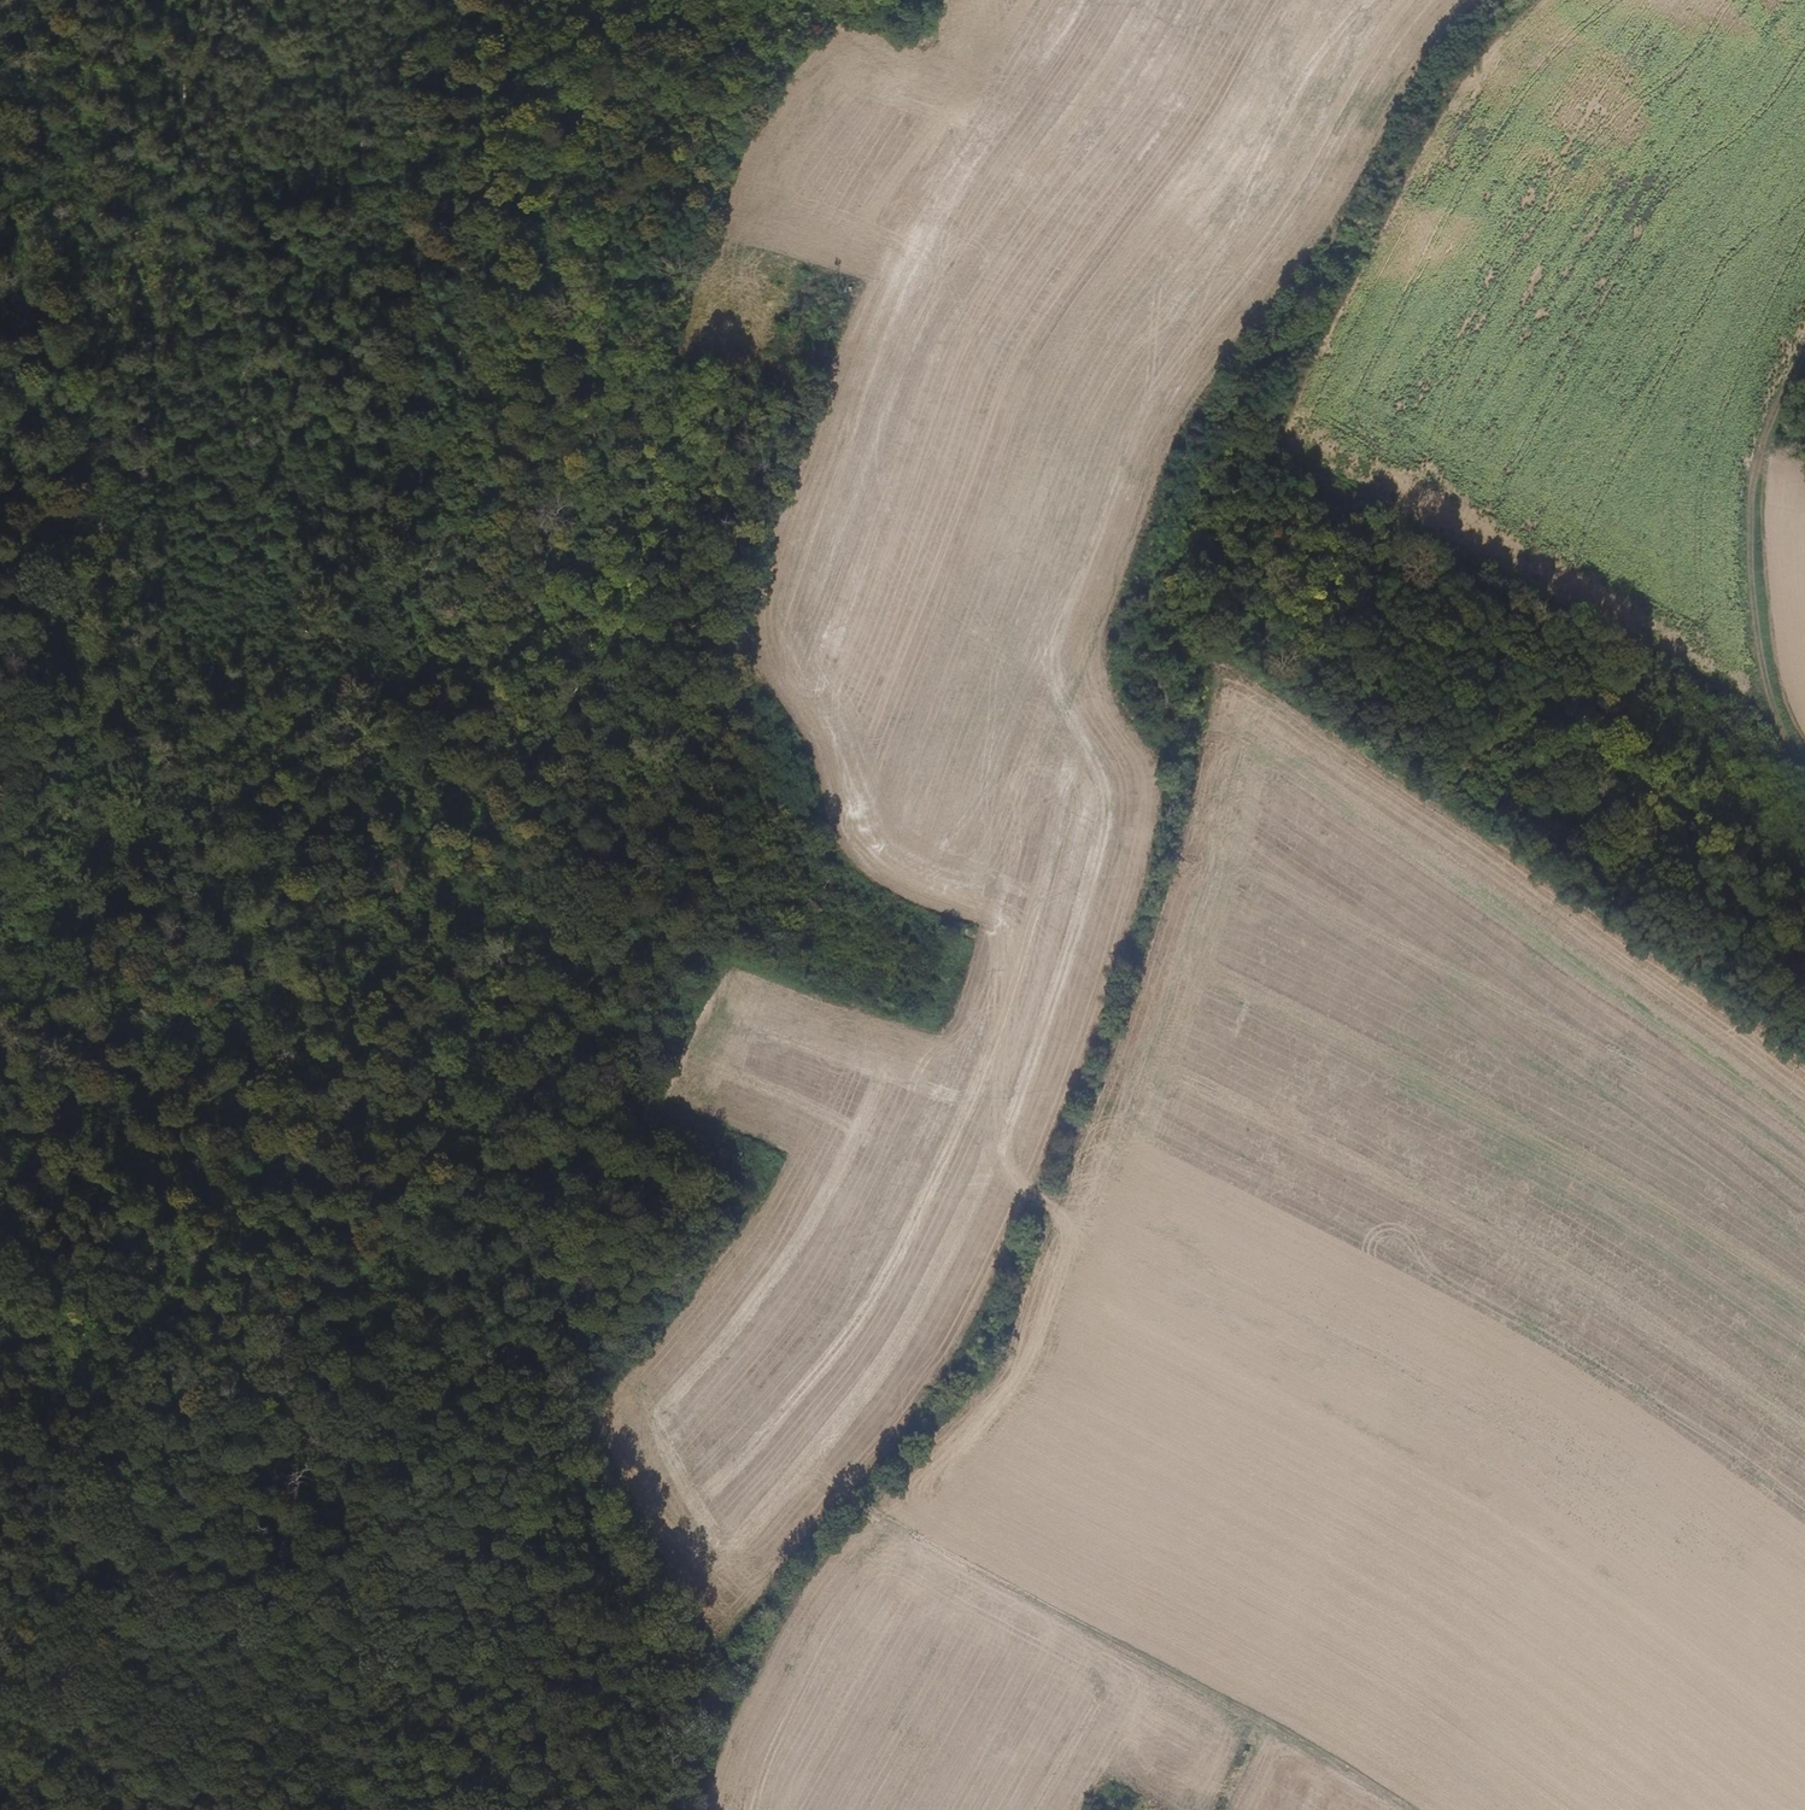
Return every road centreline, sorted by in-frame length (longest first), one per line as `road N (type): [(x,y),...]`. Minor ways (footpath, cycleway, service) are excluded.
road 1 (track): [(1093,645),(1120,549),(1185,403),(1325,220),(1406,71),(1464,0)]
road 2 (track): [(1804,765),(1751,624),(1746,526),(1761,440),(1804,352)]
road 3 (track): [(1405,1809),(1119,1648)]

